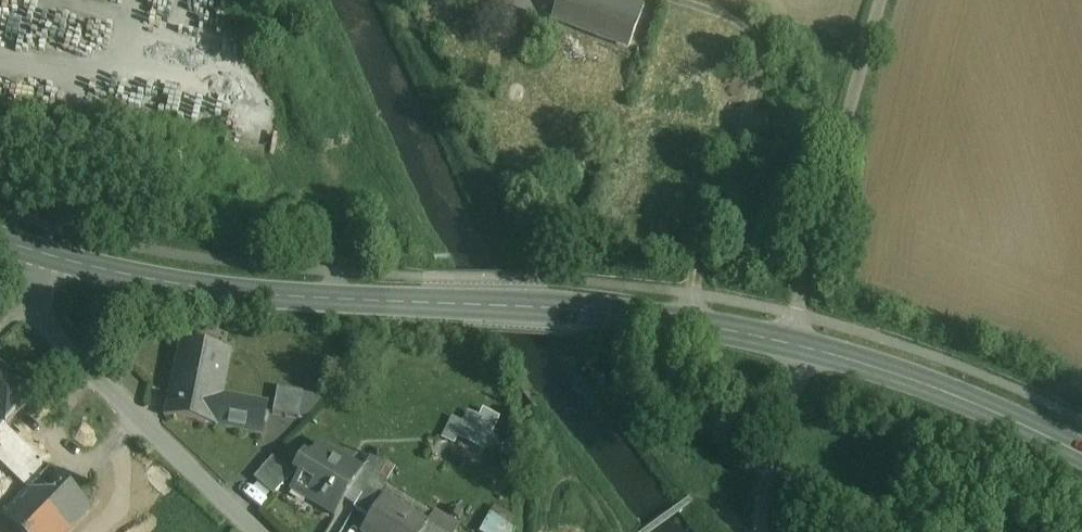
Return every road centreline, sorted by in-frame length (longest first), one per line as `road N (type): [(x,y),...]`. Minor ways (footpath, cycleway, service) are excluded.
road 1 (secondary): [(794,348),(691,325),(570,312),(275,295),(43,257)]
road 2 (unclassified): [(260,531),(44,328),(33,302),(43,257)]
road 3 (unclassified): [(794,348),(879,0)]
road 4 (secondary): [(1081,455),(975,402),(794,348)]
road 5 (track): [(762,531),(794,348)]

